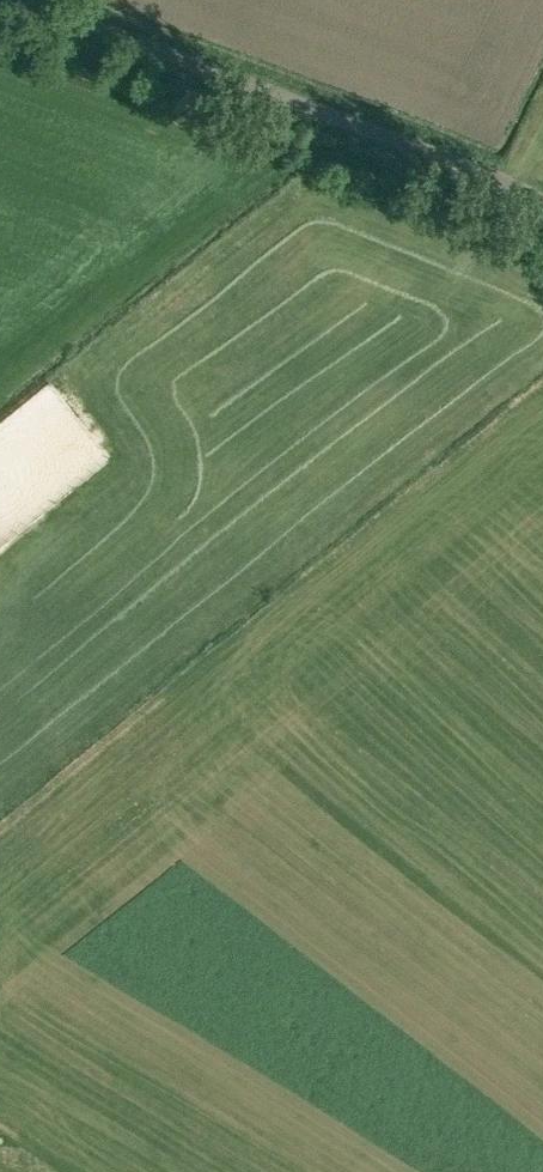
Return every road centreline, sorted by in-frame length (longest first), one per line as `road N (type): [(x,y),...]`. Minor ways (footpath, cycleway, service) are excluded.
road 1 (unclassified): [(542,200),(26,0)]

